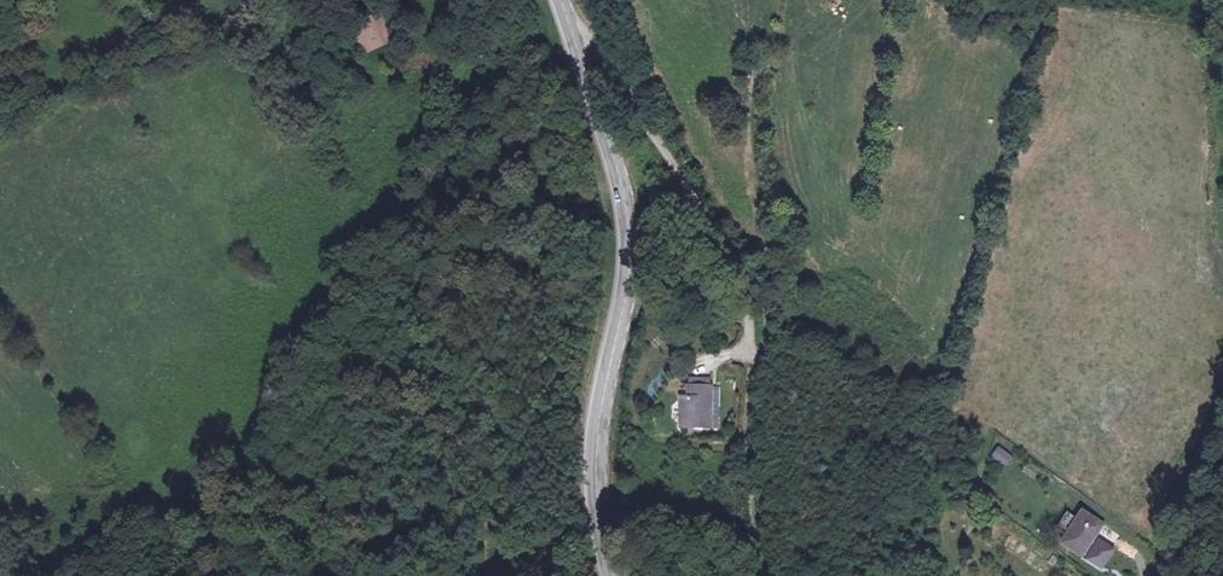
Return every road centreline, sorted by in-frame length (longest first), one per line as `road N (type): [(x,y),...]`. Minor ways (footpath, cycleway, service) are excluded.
road 1 (track): [(772,575),(752,535),(748,450),(757,337),(742,259),(644,105),(570,26)]
road 2 (secondary): [(561,0),(629,229),(630,273),(594,445),(610,575)]
road 3 (track): [(1222,208),(1216,185),(1217,85),(1207,7),(1198,0)]
road 4 (track): [(1156,532),(1165,493),(1222,377)]

